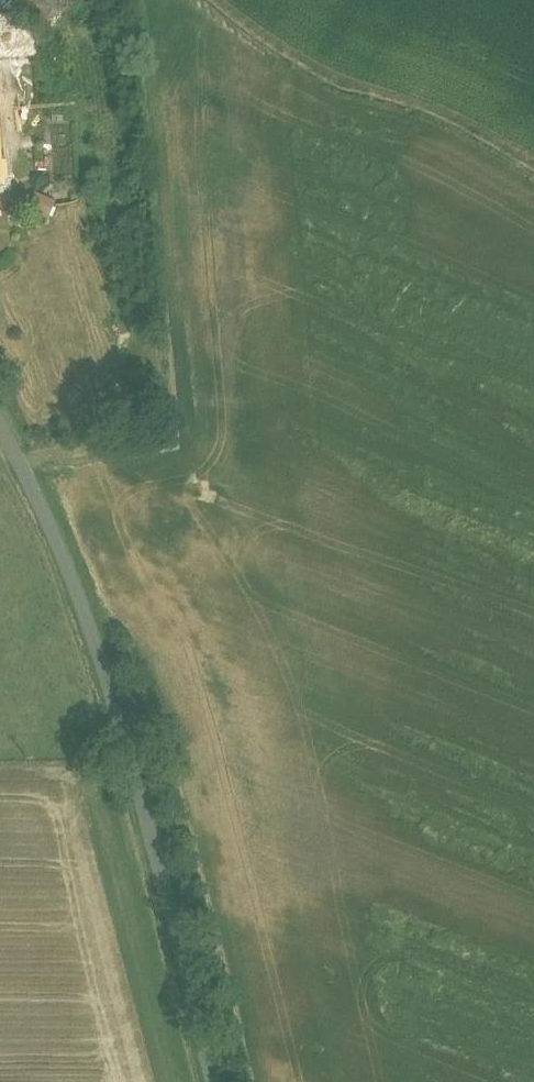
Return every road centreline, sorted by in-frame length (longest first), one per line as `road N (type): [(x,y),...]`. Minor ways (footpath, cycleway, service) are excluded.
road 1 (unclassified): [(0,418),(64,545),(136,773),(213,1081)]

